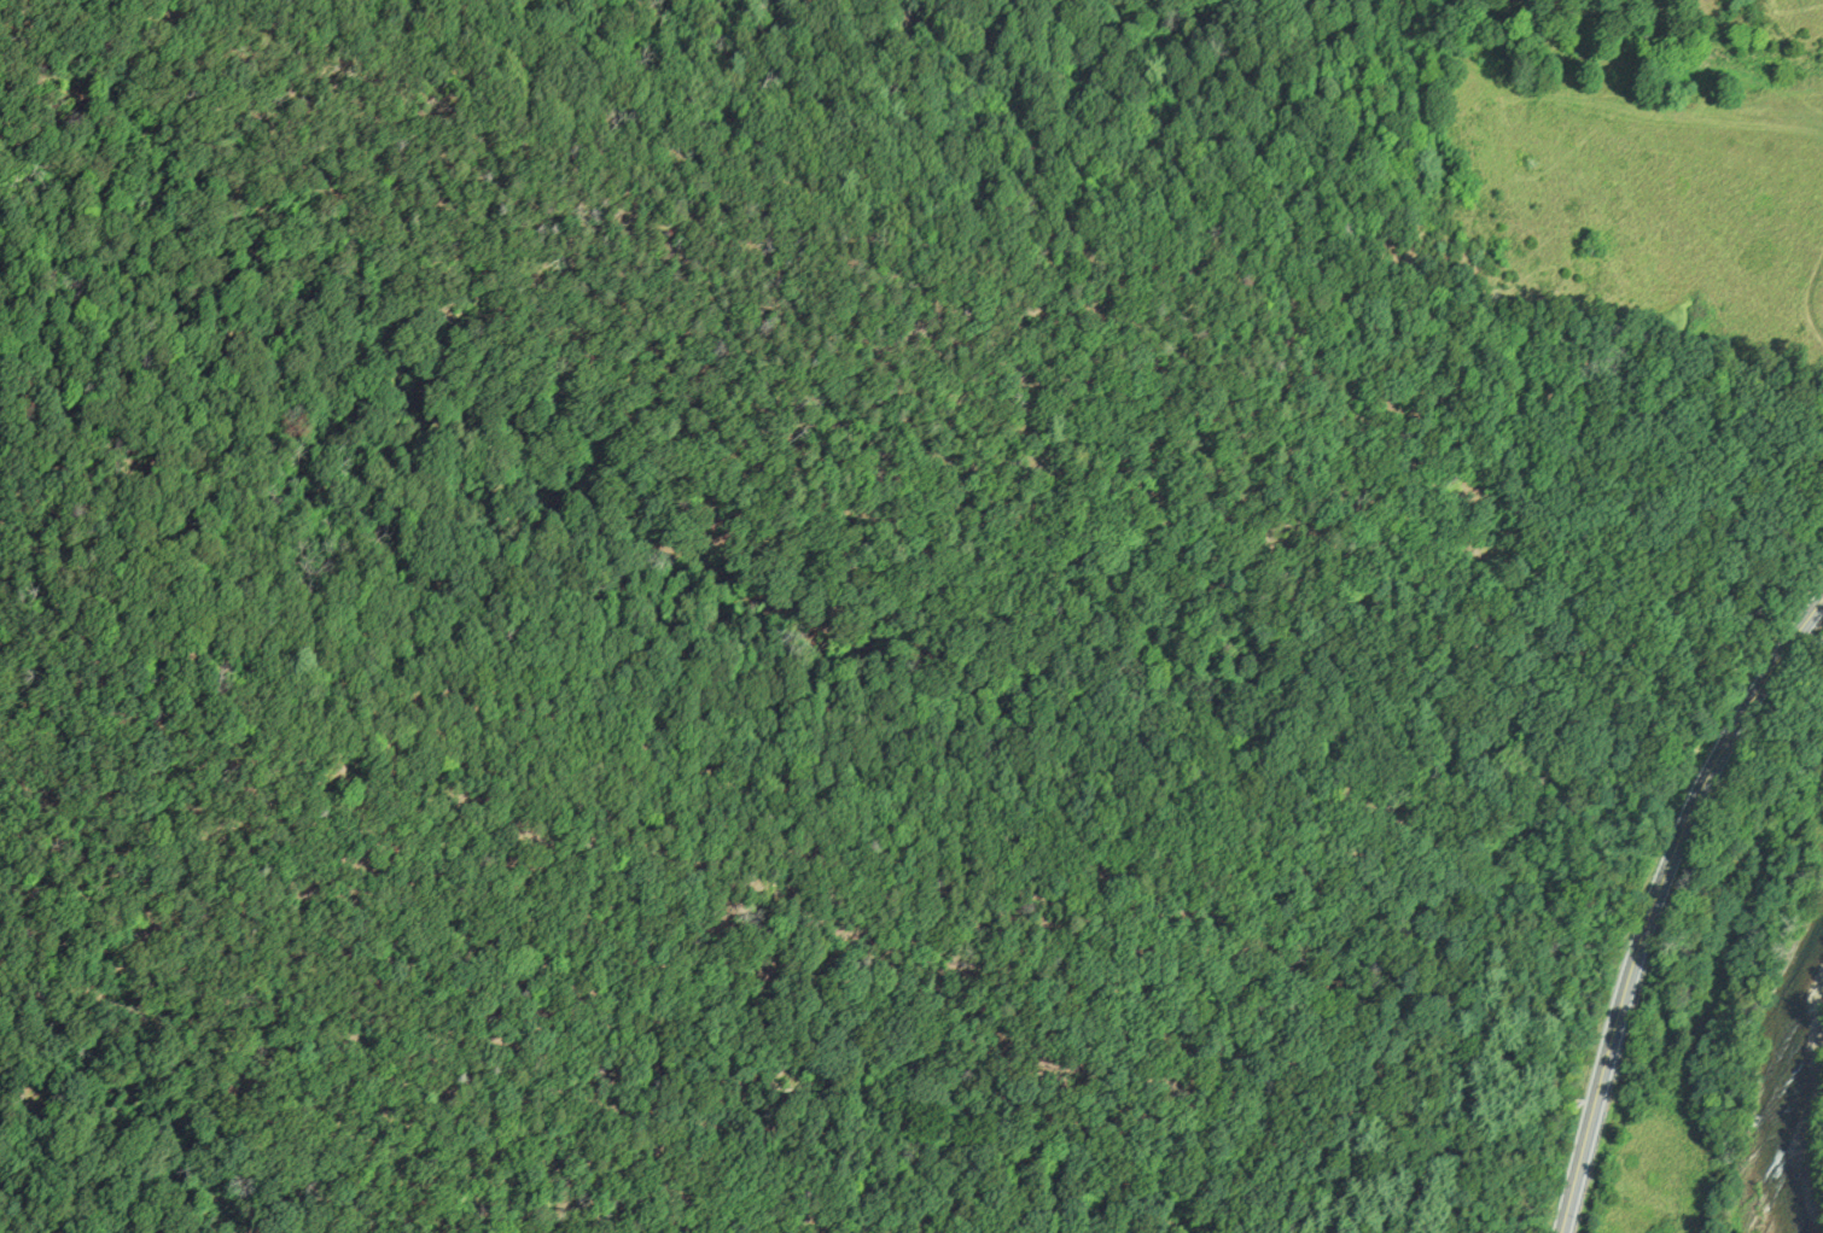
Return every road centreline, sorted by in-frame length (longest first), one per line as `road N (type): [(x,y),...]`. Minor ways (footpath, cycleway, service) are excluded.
road 1 (primary): [(1563,1232),(1595,1095),(1693,799),(1822,602)]

